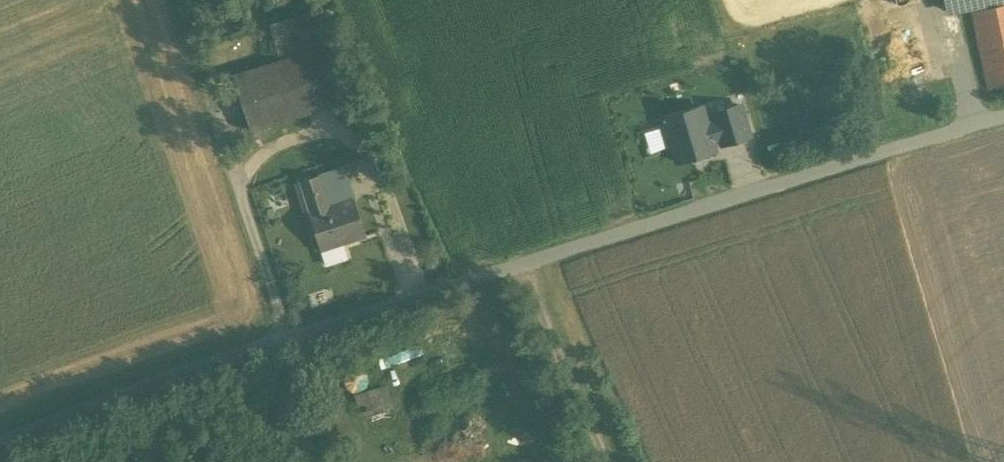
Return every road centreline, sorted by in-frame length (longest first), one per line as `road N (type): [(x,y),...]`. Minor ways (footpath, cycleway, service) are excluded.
road 1 (unclassified): [(0,444),(323,325),(1003,117)]
road 2 (track): [(605,461),(514,266)]

